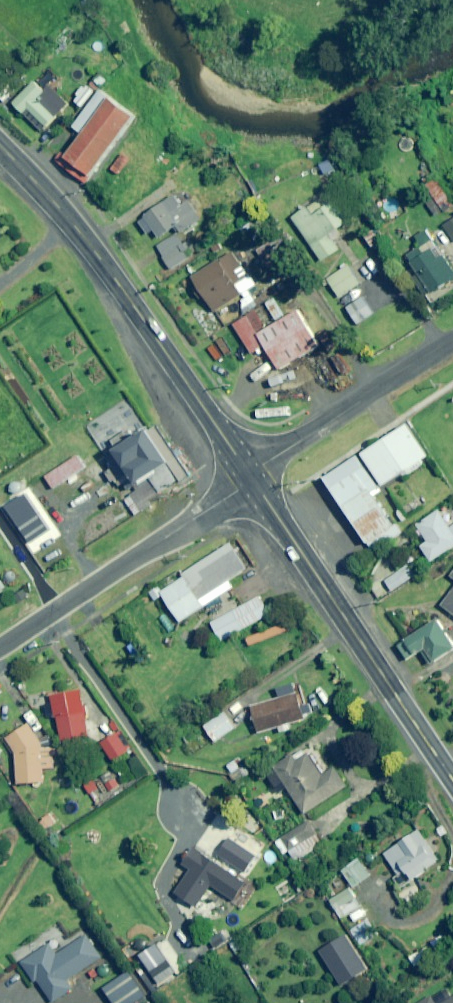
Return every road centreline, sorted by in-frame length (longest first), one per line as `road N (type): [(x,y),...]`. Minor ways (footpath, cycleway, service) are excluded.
road 1 (primary): [(0,147),(84,235),(253,477)]
road 2 (primary): [(253,477),(452,777)]
road 3 (unclassified): [(0,647),(253,477)]
road 4 (unclassified): [(452,342),(253,477)]

